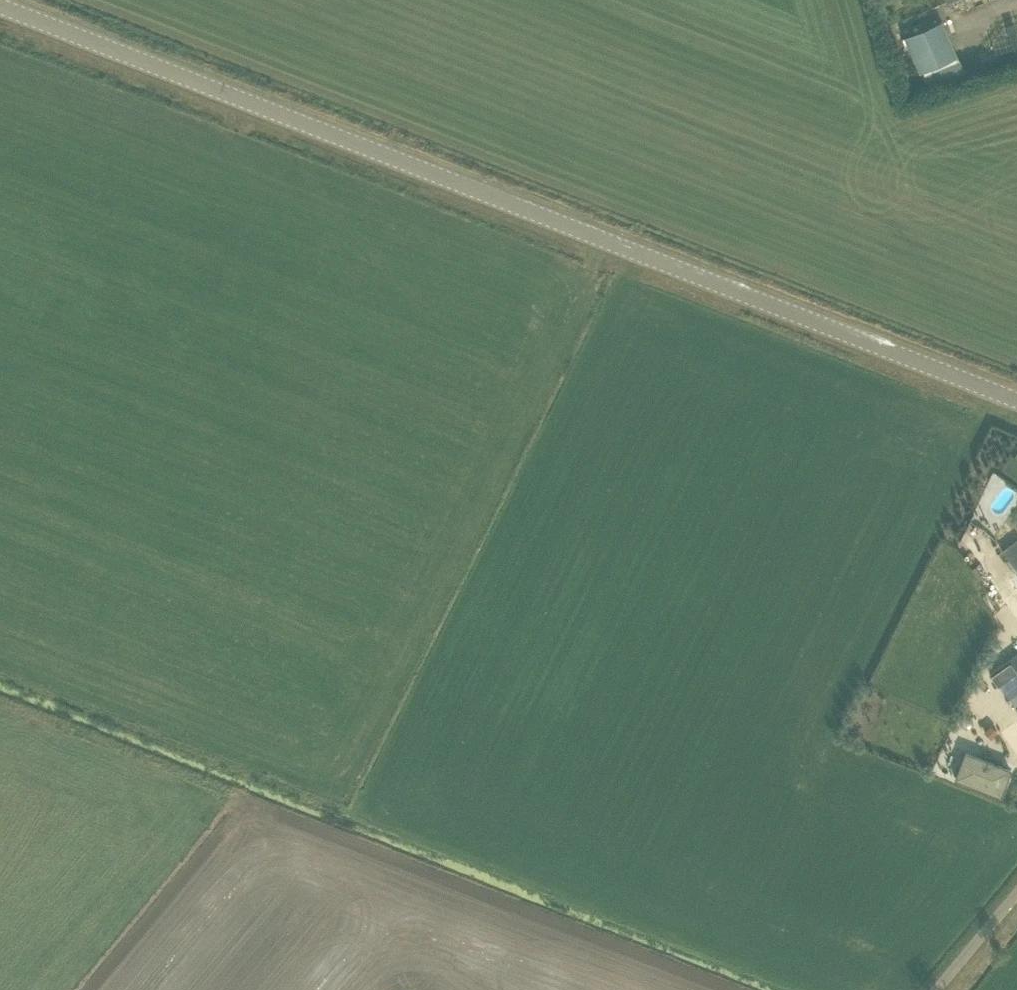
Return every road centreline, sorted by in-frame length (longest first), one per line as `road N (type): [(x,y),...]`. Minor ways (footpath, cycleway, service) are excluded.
road 1 (unclassified): [(1016,395),(0,11)]

